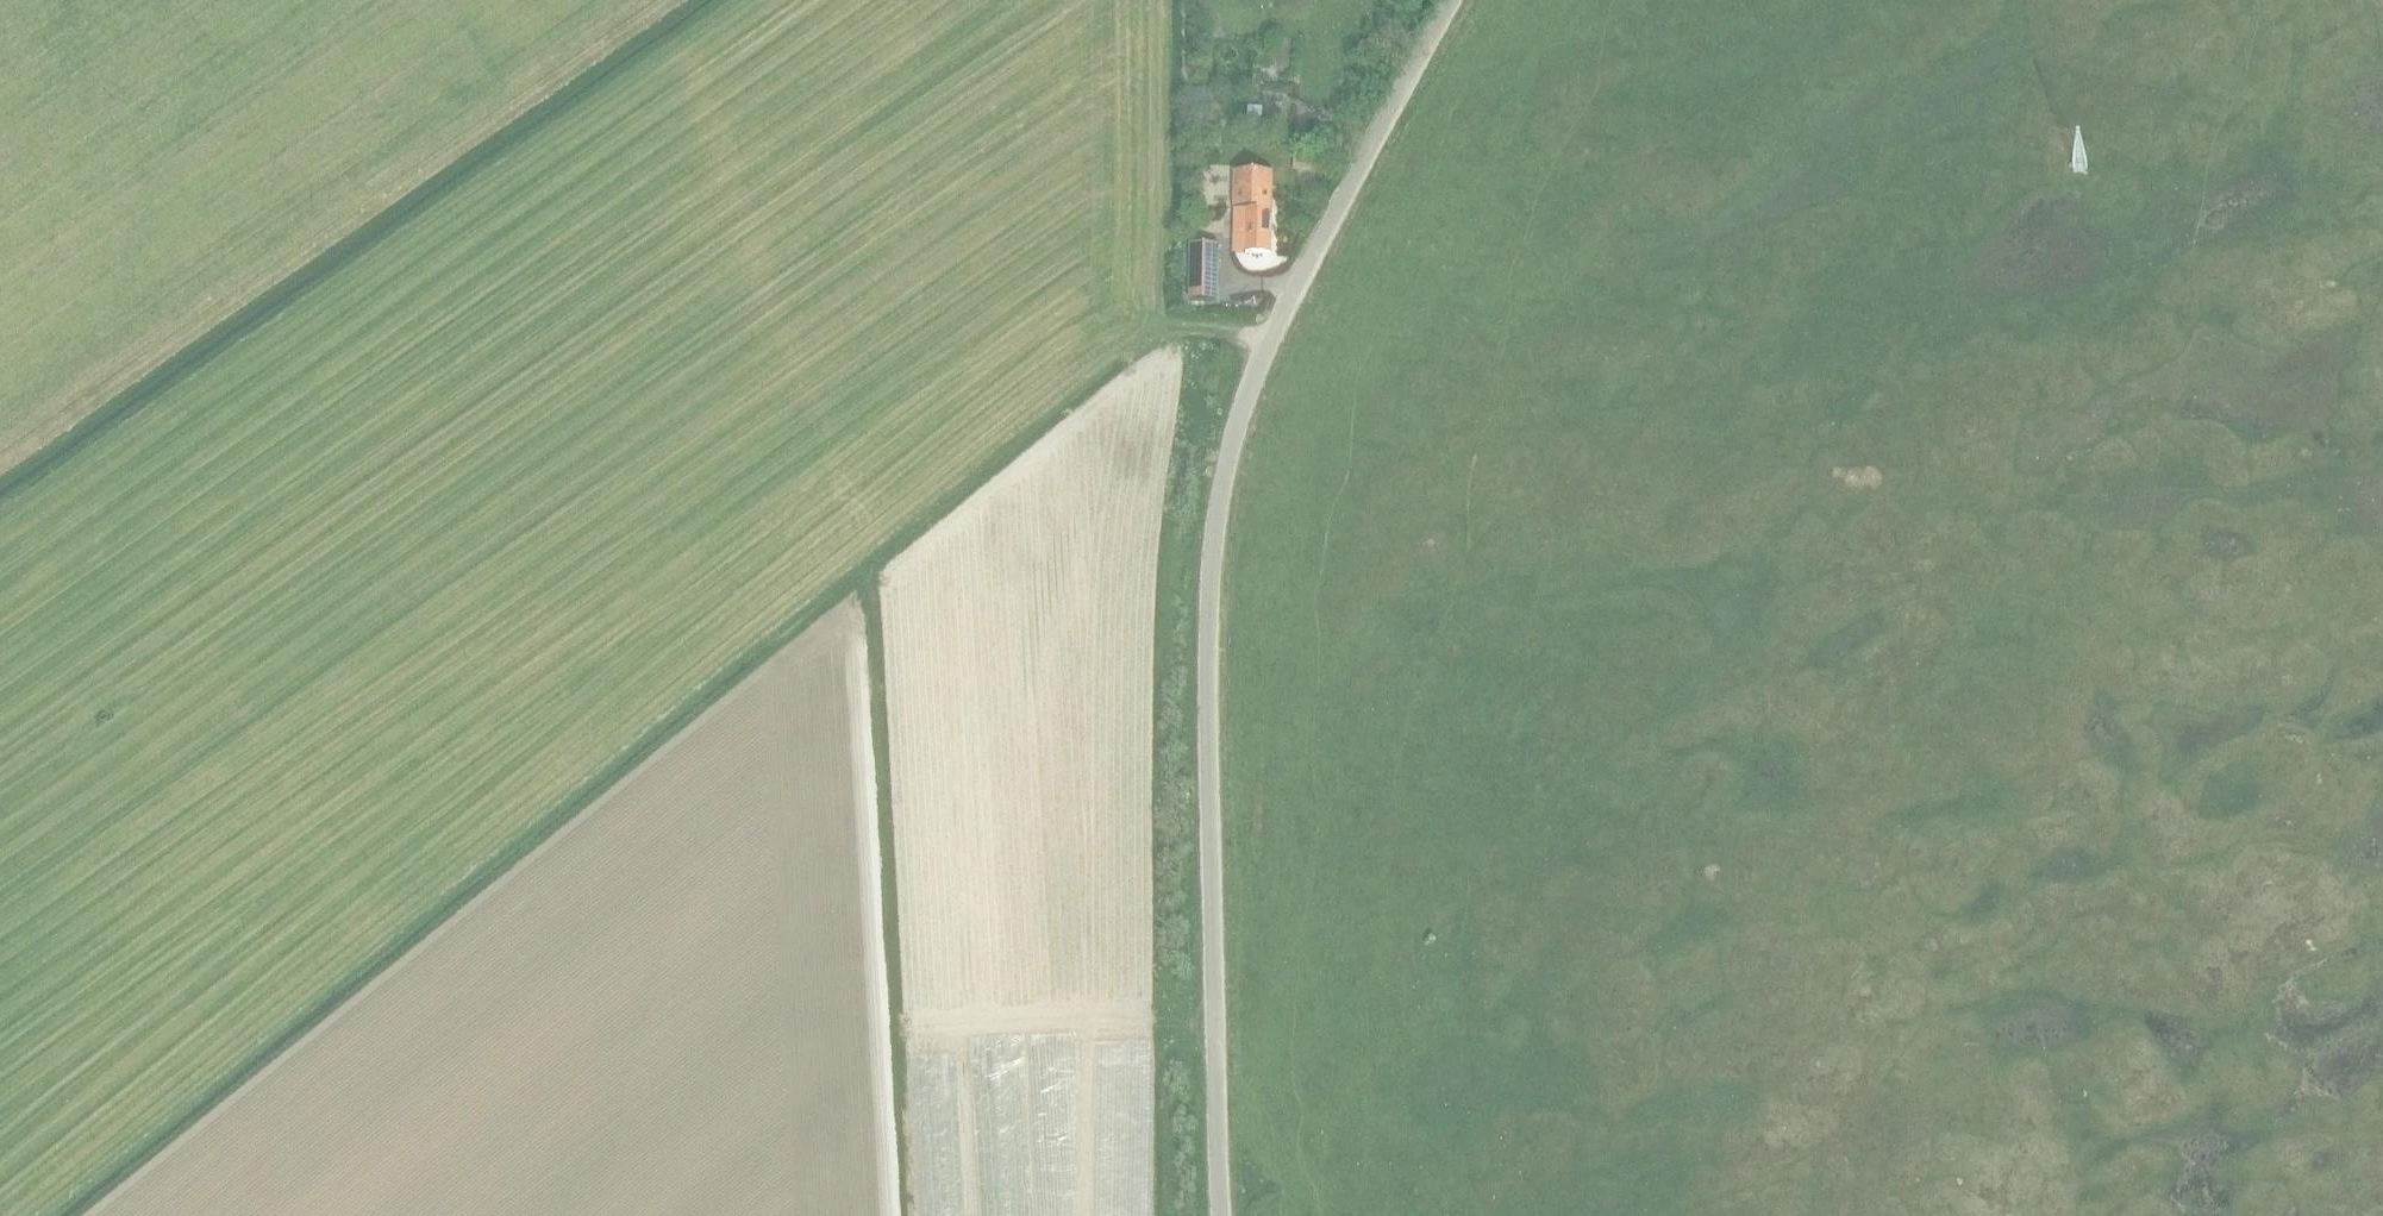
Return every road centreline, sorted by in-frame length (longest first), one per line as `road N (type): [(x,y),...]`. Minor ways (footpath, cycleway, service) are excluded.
road 1 (unclassified): [(1222,1215),(1212,554),(1227,460),(1299,272),(1450,0)]
road 2 (track): [(907,1215),(895,1002)]

